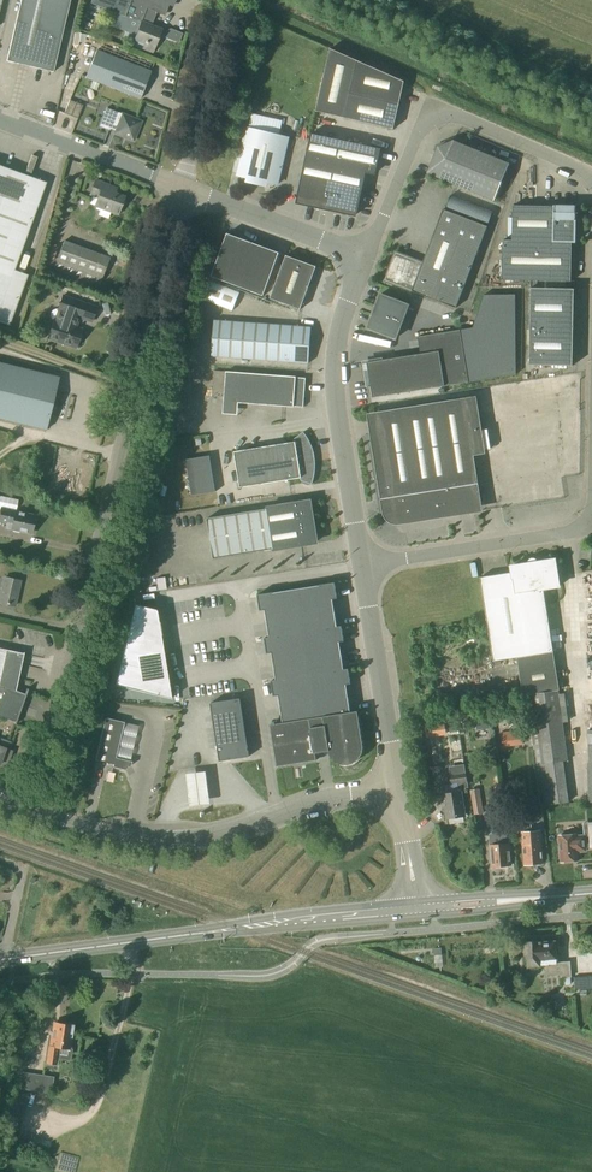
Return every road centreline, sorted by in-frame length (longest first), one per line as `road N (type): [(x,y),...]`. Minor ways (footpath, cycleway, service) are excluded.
road 1 (unclassified): [(38,815),(185,190)]
road 2 (primary): [(0,961),(418,910)]
road 3 (unclassified): [(38,815),(112,837),(180,840),(398,790)]
road 4 (unclassified): [(591,178),(434,115),(423,125),(366,259)]
road 5 (unclassified): [(362,568),(336,367),(366,259)]
road 6 (unclassified): [(362,568),(570,534),(591,514)]
road 7 (unclassified): [(398,790),(362,568)]
road 8 (unclassified): [(185,190),(0,120)]
road 9 (unclassified): [(185,190),(229,0)]
road 10 (unclassified): [(366,259),(185,190)]
road 11 (primary): [(418,910),(591,895)]
road 12 (unclassified): [(418,910),(398,790)]

